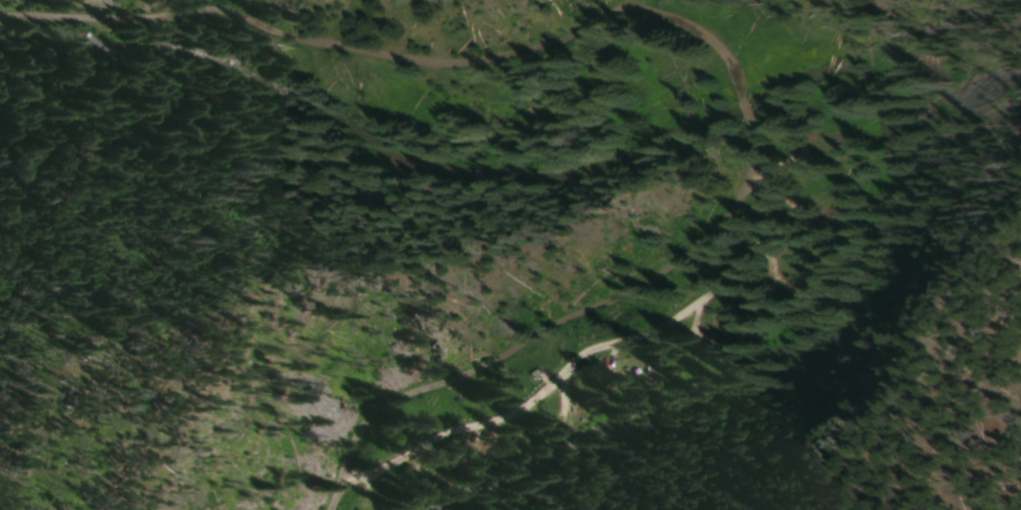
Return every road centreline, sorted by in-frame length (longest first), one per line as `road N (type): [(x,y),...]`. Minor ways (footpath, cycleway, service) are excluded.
road 1 (track): [(734,87),(708,36),(667,15),(613,9),(526,47),(429,63),(224,10),(0,16)]
road 2 (track): [(334,509),(376,409),(477,369),(564,315),(682,260),(734,201),(749,150),(748,118)]

